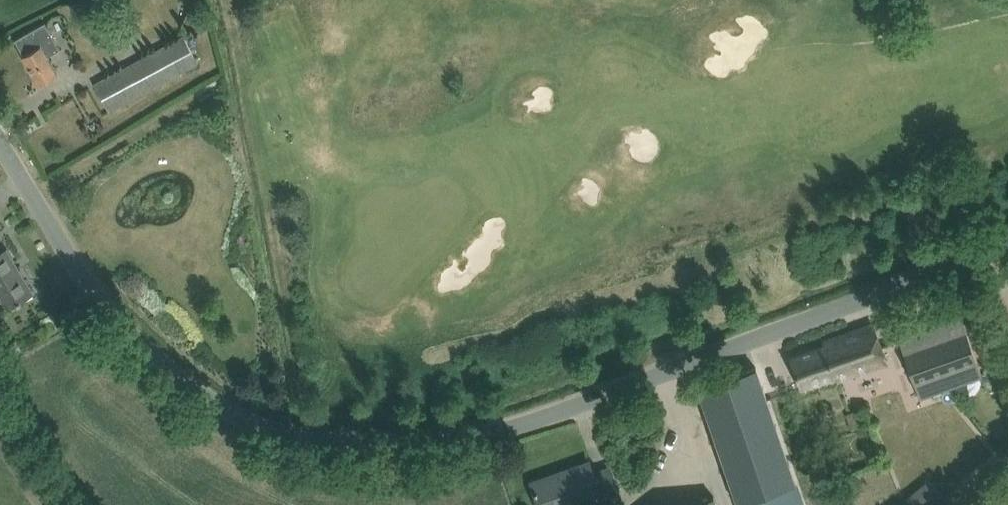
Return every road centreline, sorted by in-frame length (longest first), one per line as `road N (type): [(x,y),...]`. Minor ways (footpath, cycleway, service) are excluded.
road 1 (unclassified): [(0,143),(77,268),(146,348),(241,418),(305,439),(460,438),(528,423),(1007,244)]

